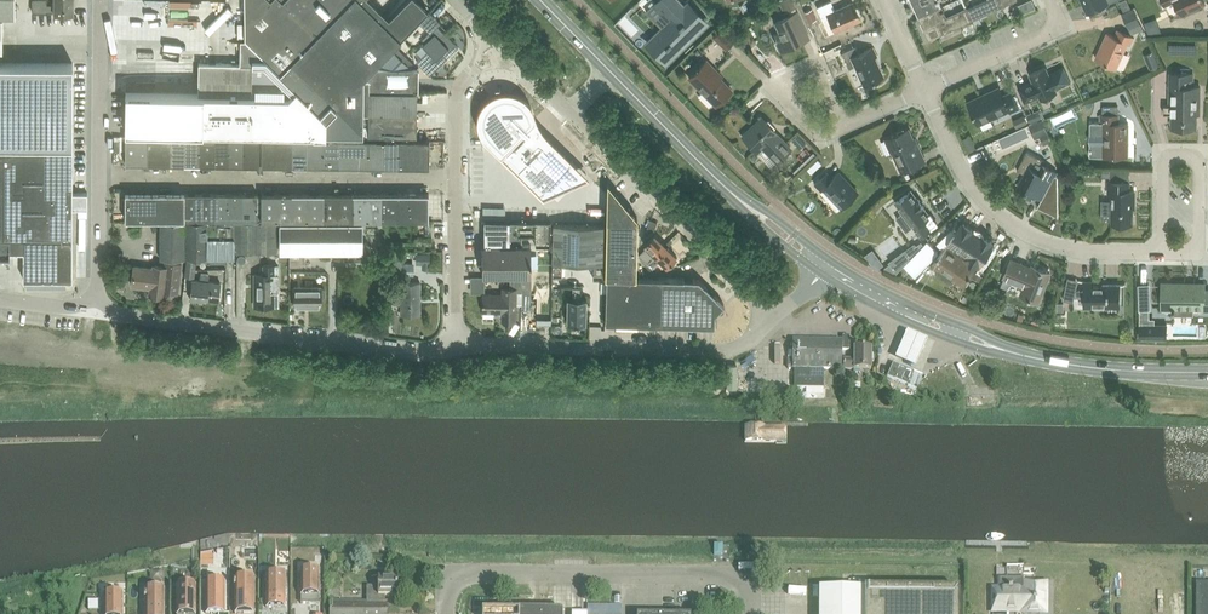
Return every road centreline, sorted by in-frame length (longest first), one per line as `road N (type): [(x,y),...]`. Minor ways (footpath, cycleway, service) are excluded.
road 1 (unclassified): [(456,346),(418,354),(94,312)]
road 2 (unclassified): [(748,613),(743,586),(726,575),(475,573),(450,588),(445,613)]
road 3 (unclassified): [(528,72),(772,316)]
road 4 (unclassified): [(772,316),(729,350),(456,346)]
road 5 (residential): [(1162,253),(1070,250),(1013,226),(971,187),(924,89)]
road 6 (unclassified): [(456,346),(456,96),(499,44)]
road 7 (unclassified): [(94,312),(100,0)]
road 8 (primary): [(730,192),(541,0)]
road 9 (residential): [(1162,253),(1163,164),(1175,156),(1199,164),(1199,248),(1189,253)]
road 10 (primary): [(1207,373),(1093,368),(1006,352)]
road 11 (primary): [(821,274),(939,334),(1006,352)]
road 12 (primary): [(1006,352),(830,260)]
road 13 (residential): [(924,89),(1061,27),(1049,0)]
road 14 (residential): [(844,126),(815,72),(791,73),(784,81),(788,103),(814,129),(829,132)]
road 15 (primary): [(730,192),(821,274)]
road 16 (primary): [(830,260),(730,192)]

